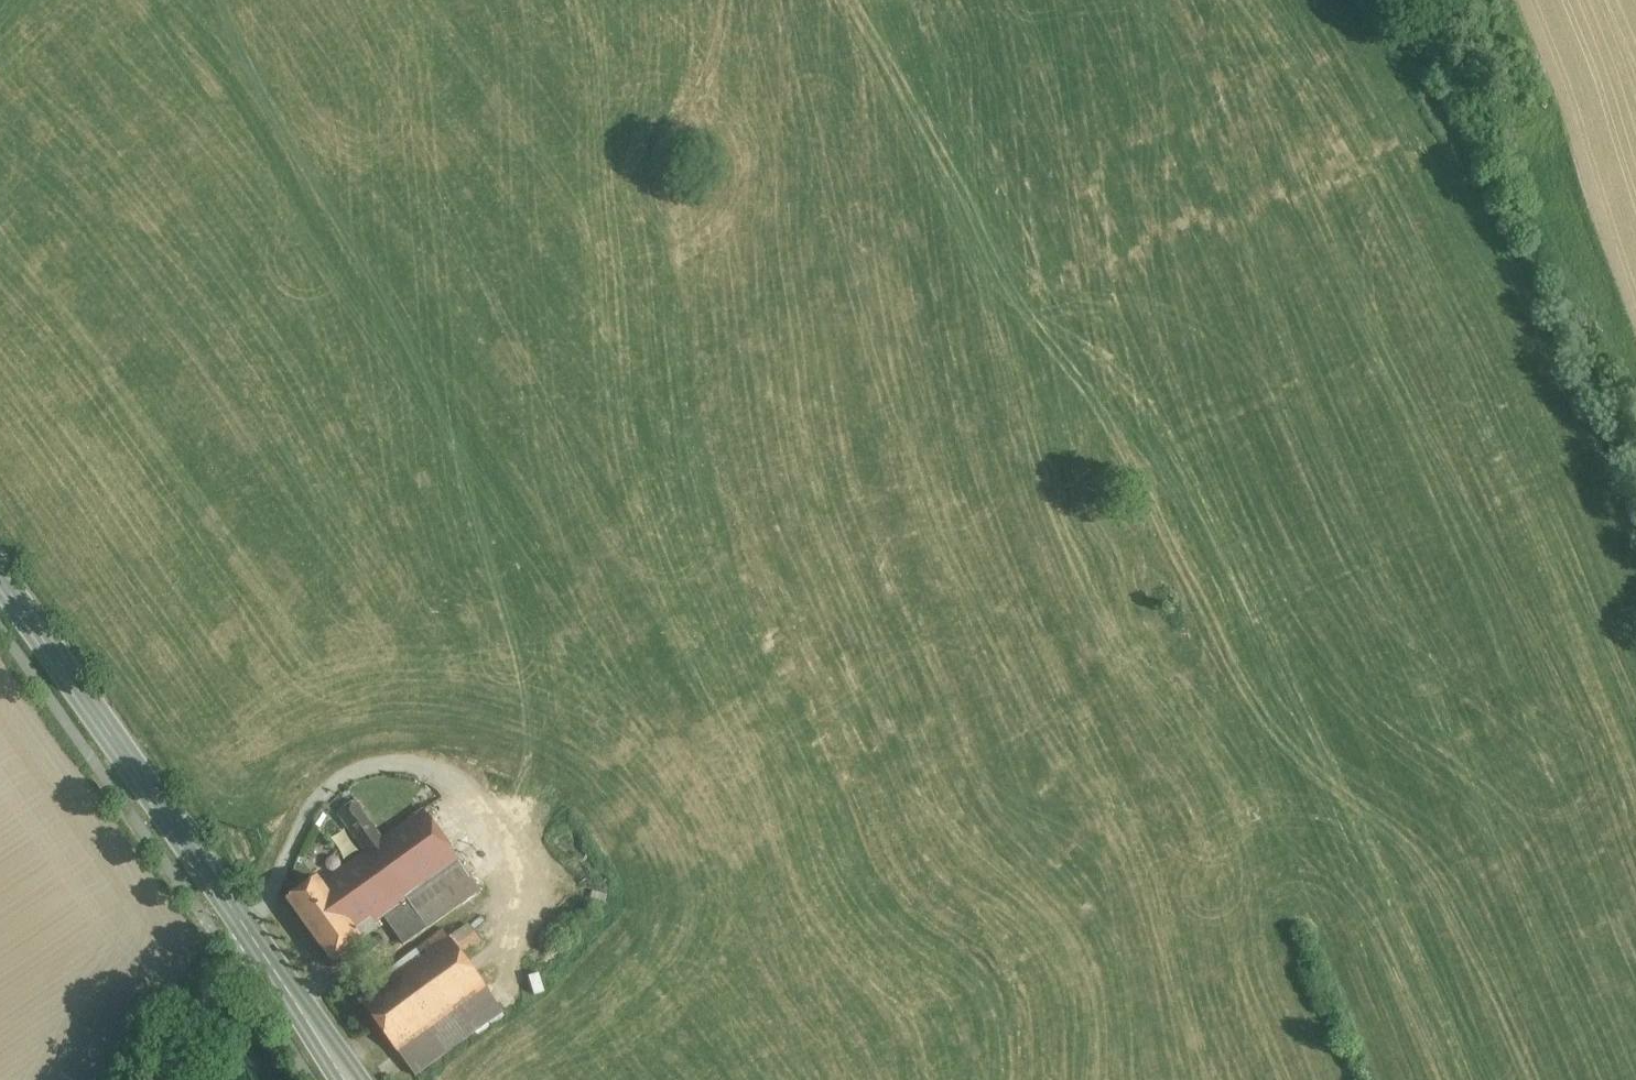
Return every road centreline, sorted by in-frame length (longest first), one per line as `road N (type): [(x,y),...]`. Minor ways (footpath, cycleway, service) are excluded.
road 1 (tertiary): [(0,577),(349,1079)]
road 2 (track): [(164,1079),(230,962)]

